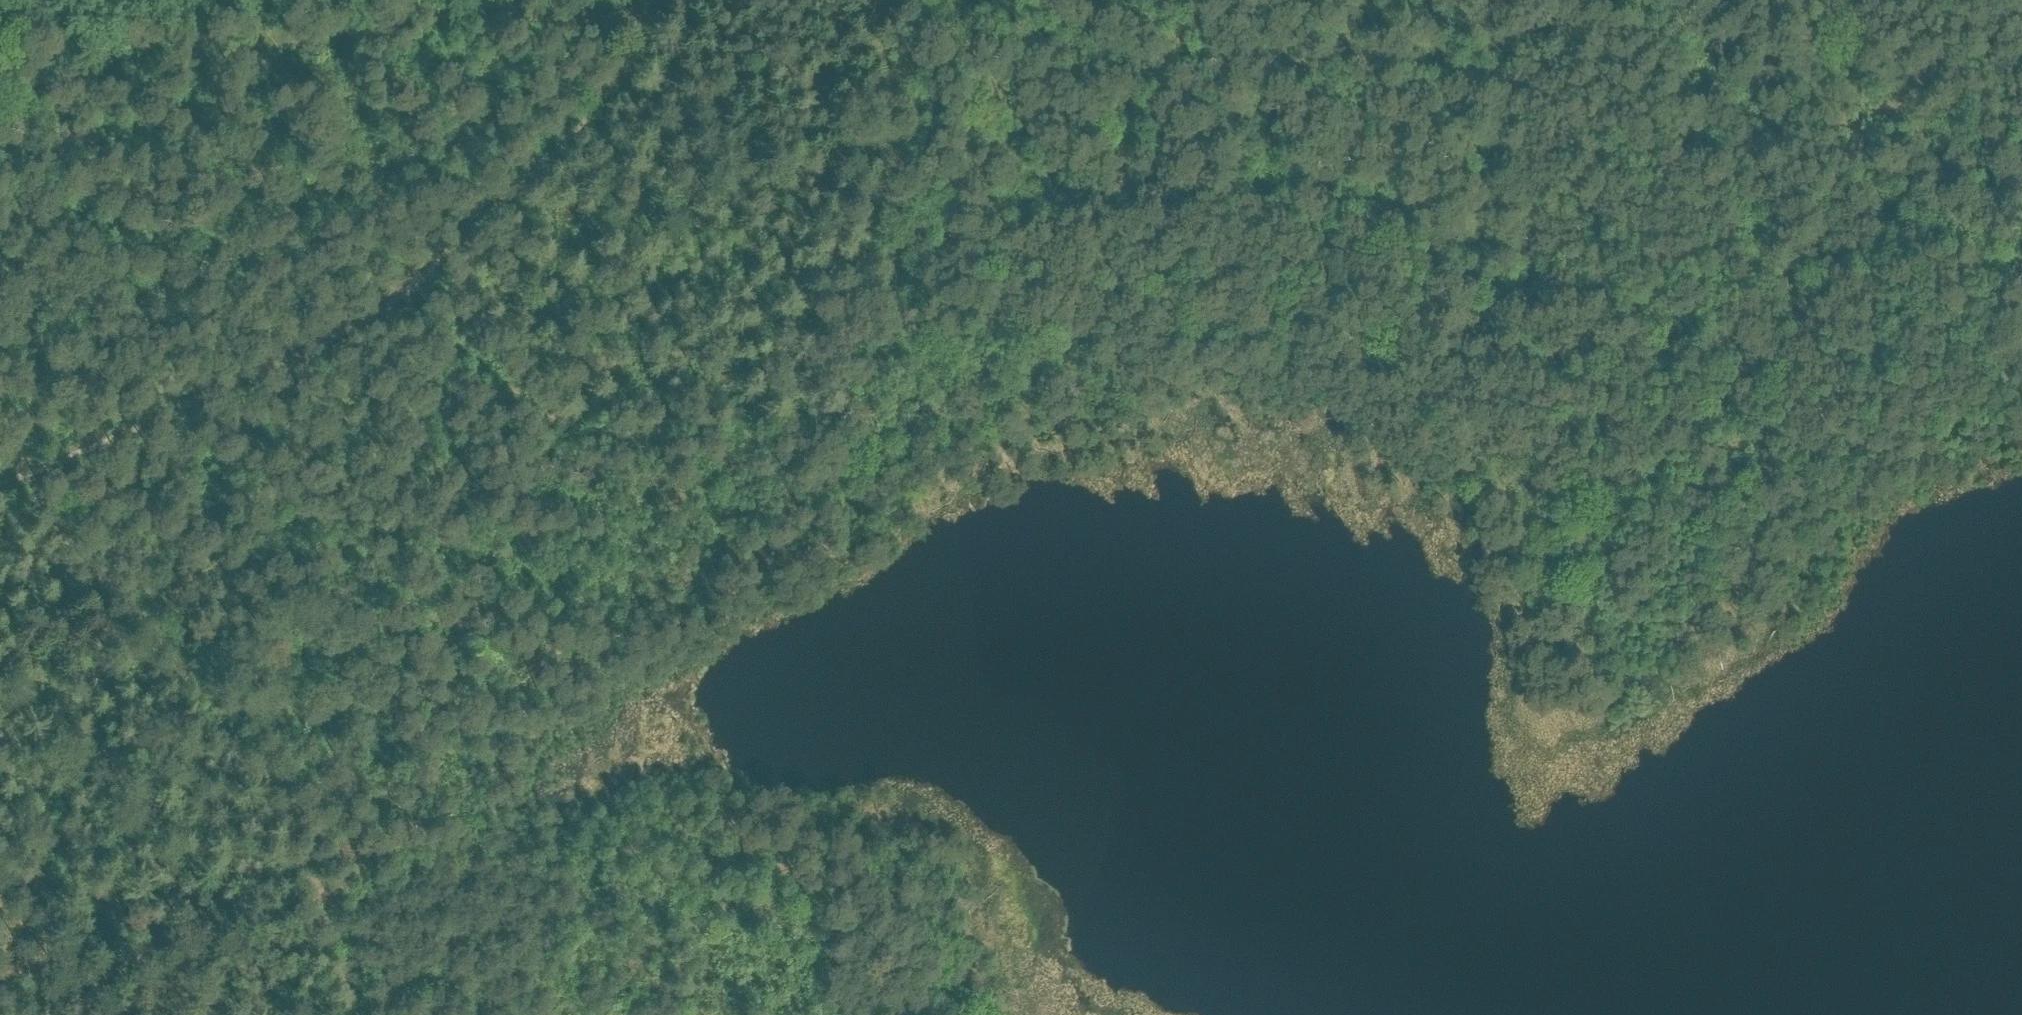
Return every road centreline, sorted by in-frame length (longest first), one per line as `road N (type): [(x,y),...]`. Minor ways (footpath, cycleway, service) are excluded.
road 1 (track): [(0,476),(202,398),(408,288),(472,238),(584,117),(644,0)]
road 2 (track): [(360,1014),(346,936),(288,800),(246,726),(13,471)]
road 3 (track): [(643,3),(14,86)]
road 4 (track): [(15,0),(13,471)]

